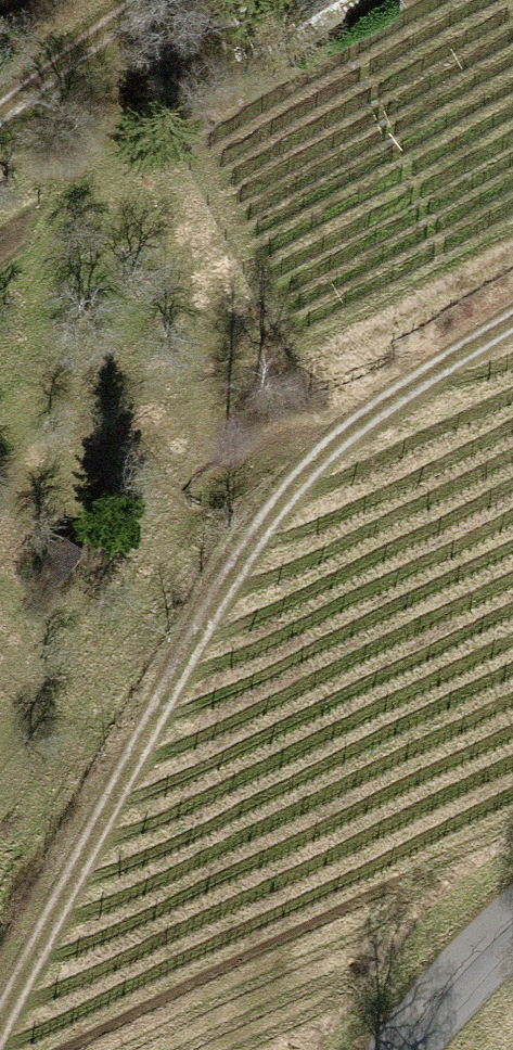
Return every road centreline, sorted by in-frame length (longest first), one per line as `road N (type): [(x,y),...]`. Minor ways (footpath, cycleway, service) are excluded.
road 1 (track): [(512,312),(363,409),(225,582),(0,1022)]
road 2 (track): [(0,122),(152,0)]
road 3 (unclassified): [(512,901),(424,998),(391,1049)]

